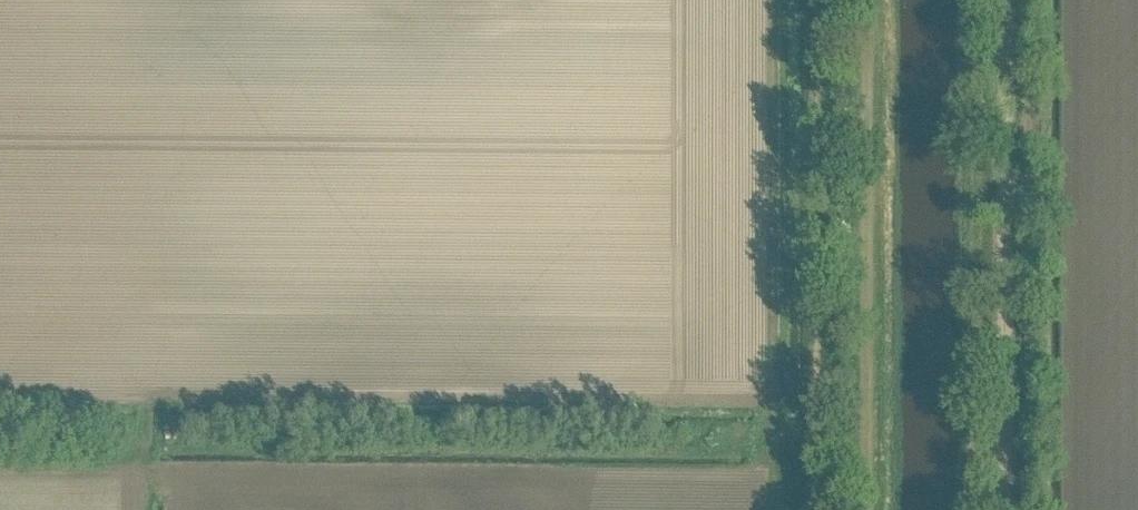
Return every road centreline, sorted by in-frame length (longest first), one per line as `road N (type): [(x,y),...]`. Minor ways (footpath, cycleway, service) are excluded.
road 1 (track): [(1002,0),(1000,509)]
road 2 (track): [(875,0),(876,509)]

